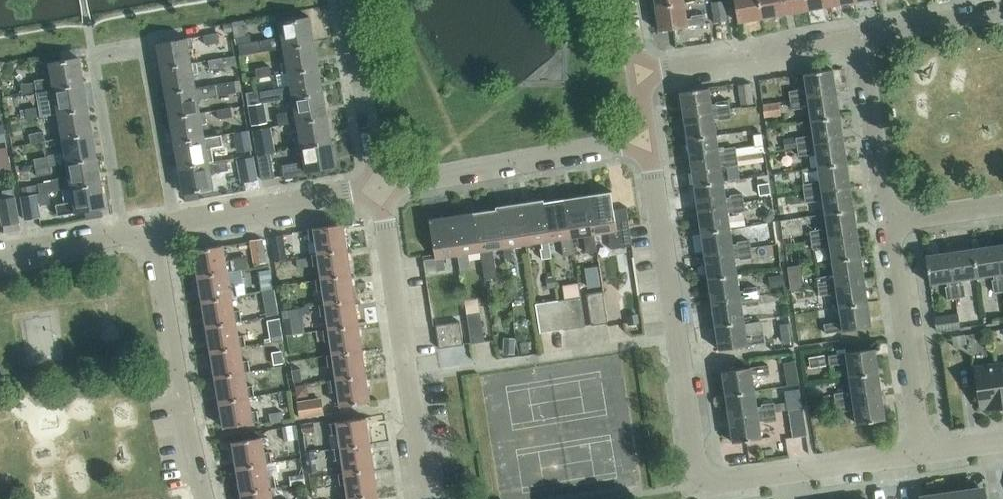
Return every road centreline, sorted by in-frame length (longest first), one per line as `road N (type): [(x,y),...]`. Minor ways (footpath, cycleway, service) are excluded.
road 1 (residential): [(123,237),(93,61),(143,53),(177,227)]
road 2 (residential): [(702,485),(647,143)]
road 3 (residential): [(424,498),(379,190)]
road 4 (residential): [(379,190),(647,143)]
road 5 (residential): [(202,498),(150,232)]
road 6 (residential): [(919,452),(885,220)]
road 7 (residential): [(637,73),(858,38)]
road 8 (residential): [(702,485),(919,452)]
road 9 (residential): [(177,227),(379,190)]
road 10 (residential): [(379,190),(348,0)]
road 11 (residential): [(885,220),(858,38)]
road 12 (residential): [(858,38),(1002,14)]
road 13 (residential): [(0,258),(123,237)]

